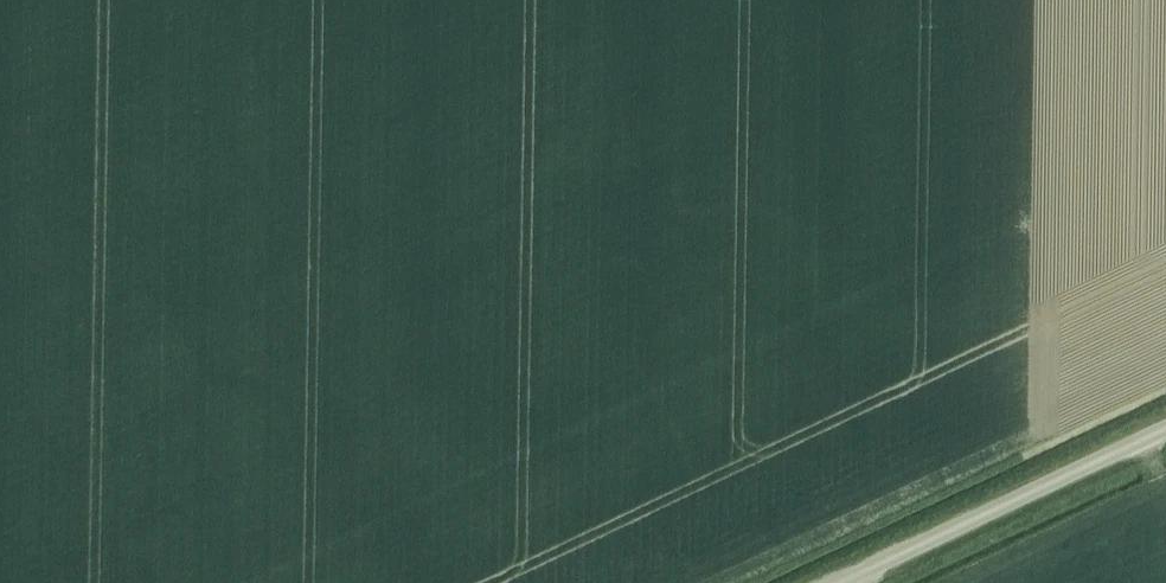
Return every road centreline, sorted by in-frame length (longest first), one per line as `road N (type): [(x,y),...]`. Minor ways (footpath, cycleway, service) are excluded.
road 1 (unclassified): [(846,582),(1165,432)]

